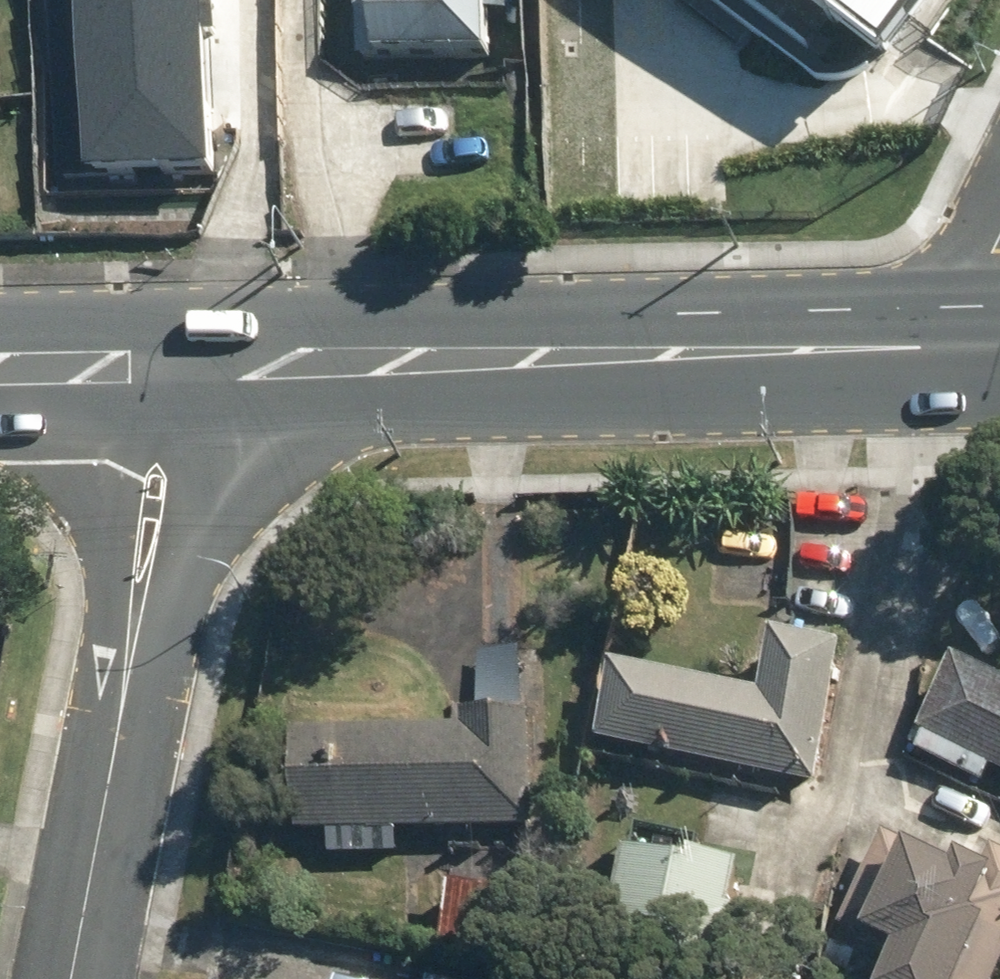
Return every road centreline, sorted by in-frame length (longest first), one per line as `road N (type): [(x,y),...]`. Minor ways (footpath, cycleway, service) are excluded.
road 1 (secondary): [(958,348),(199,368)]
road 2 (tertiary): [(199,368),(170,608),(121,689)]
road 3 (tertiary): [(121,689),(97,604),(108,368)]
road 4 (tertiary): [(65,978),(121,689)]
road 5 (residential): [(958,348),(999,234)]

